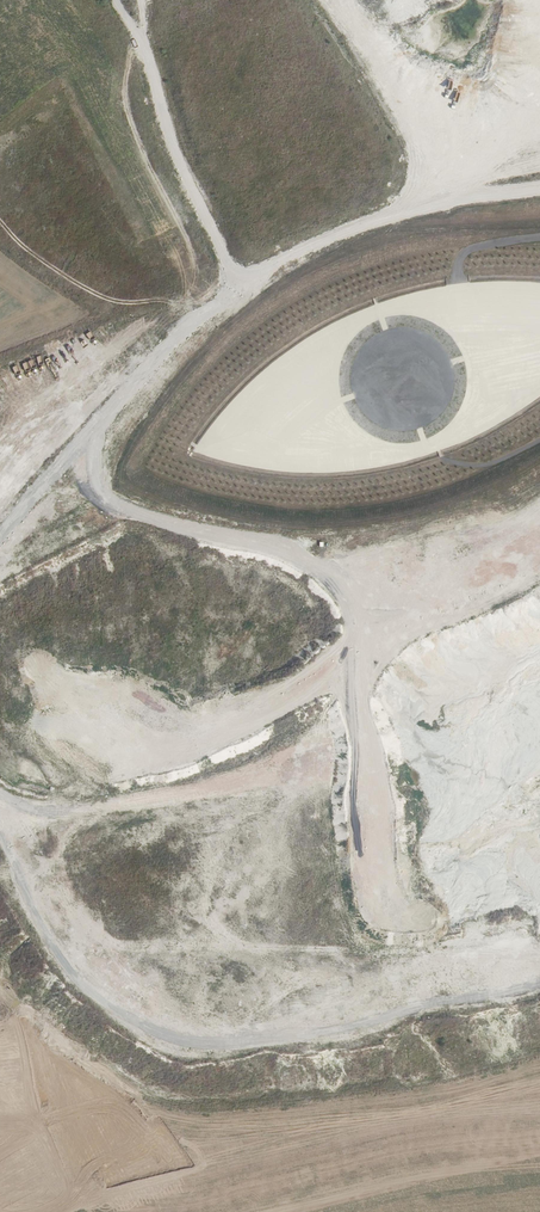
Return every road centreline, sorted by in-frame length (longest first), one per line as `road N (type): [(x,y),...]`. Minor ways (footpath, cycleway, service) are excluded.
road 1 (track): [(539,191),(412,205),(302,251),(232,254),(210,245),(108,0)]

